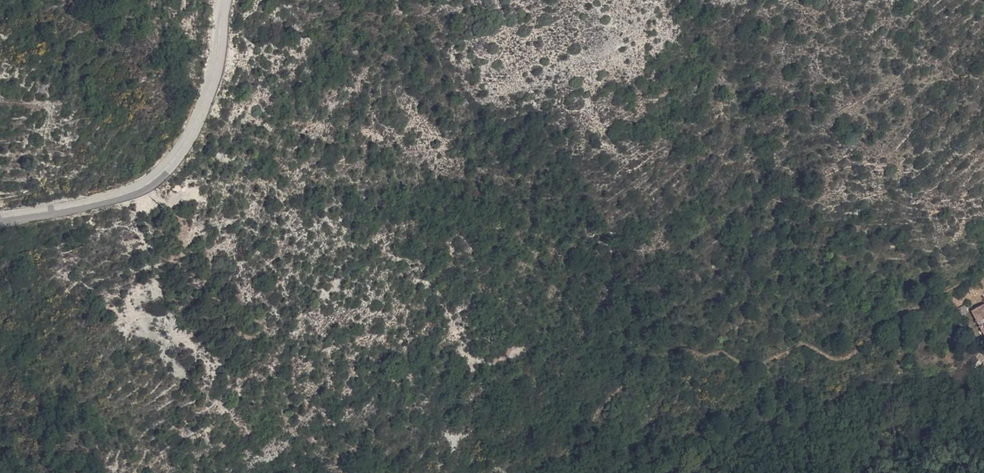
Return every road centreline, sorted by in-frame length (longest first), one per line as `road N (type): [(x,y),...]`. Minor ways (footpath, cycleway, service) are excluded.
road 1 (secondary): [(0,221),(107,201),(159,176),(188,140),(211,82),(224,0)]

